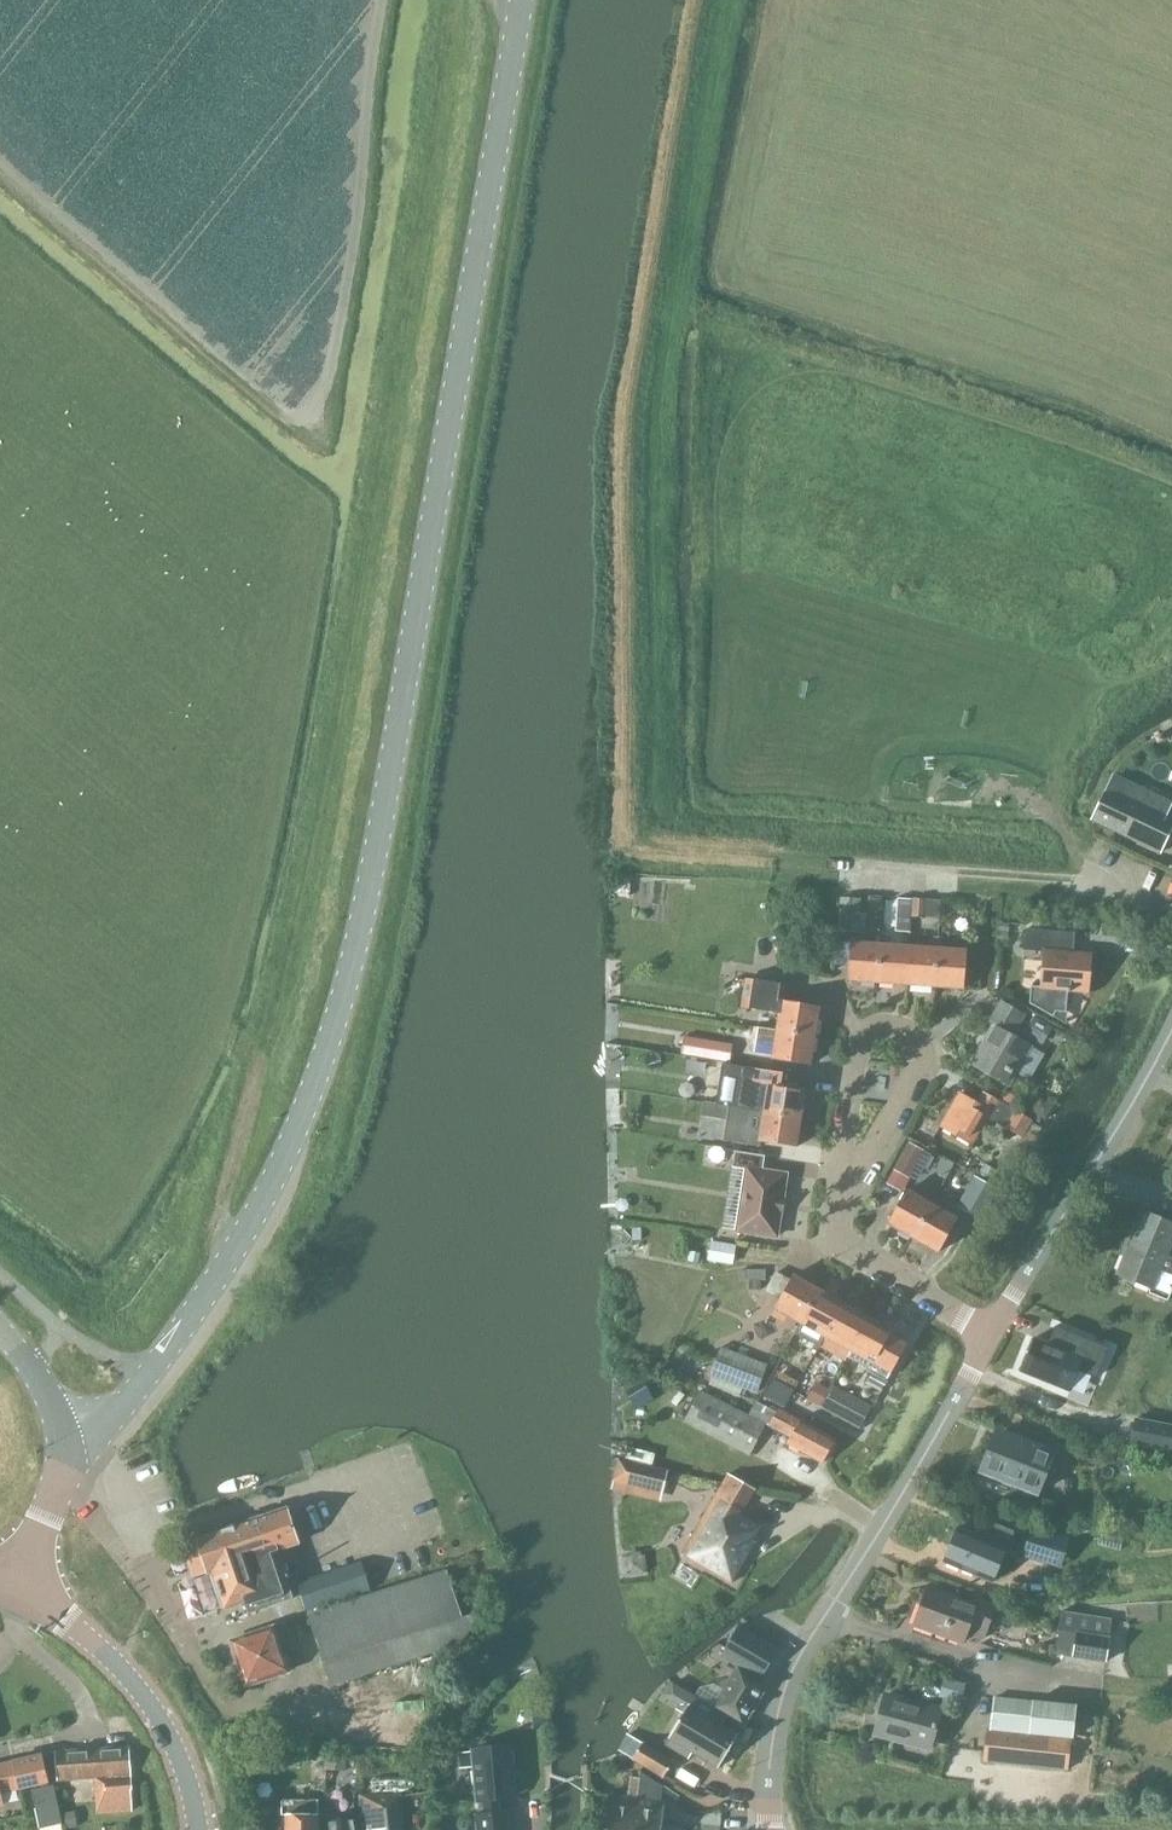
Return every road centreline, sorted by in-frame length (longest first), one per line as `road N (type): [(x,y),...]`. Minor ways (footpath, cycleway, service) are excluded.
road 1 (tertiary): [(68,1463),(154,1379),(248,1237),(326,1054),(370,885),(521,0)]
road 2 (unclassified): [(765,1829),(776,1731),(799,1666),(994,1332)]
road 3 (unclassified): [(994,1332),(1171,1029)]
road 4 (tertiary): [(199,1829),(185,1768),(142,1691),(81,1631),(18,1591)]
road 5 (unclassified): [(994,1332),(849,1250),(837,1231),(844,1181)]
road 6 (unclassified): [(844,1181),(922,1058),(917,1044),(886,1032),(860,1049)]
road 7 (tertiary): [(68,1463),(47,1394),(0,1332)]
road 8 (tertiary): [(18,1591),(68,1463)]
road 9 (unclassified): [(860,1049),(844,1181)]

